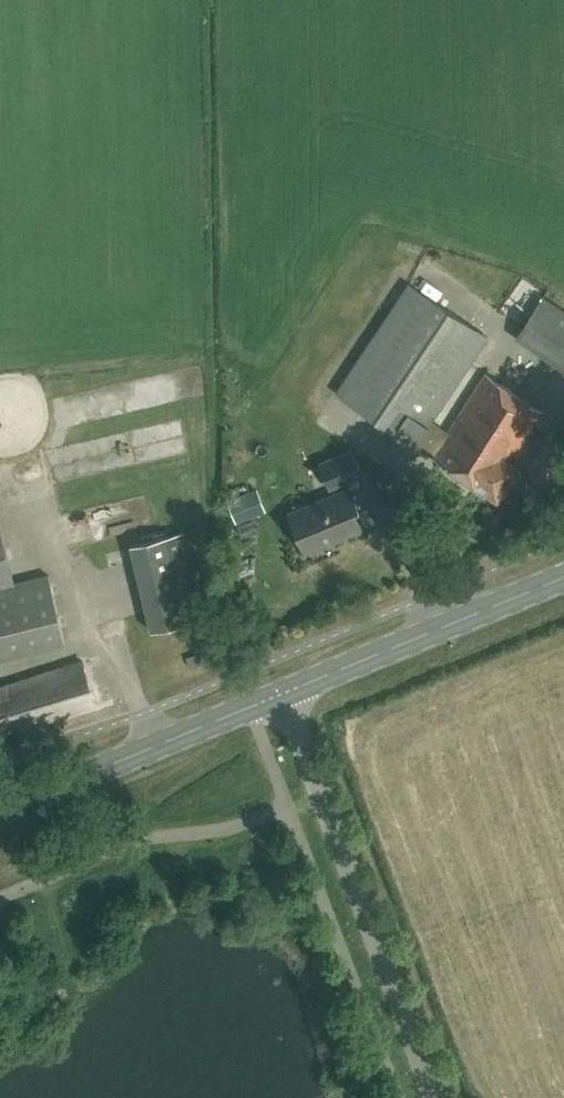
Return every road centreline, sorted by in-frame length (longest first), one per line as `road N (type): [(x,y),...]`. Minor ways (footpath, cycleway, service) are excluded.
road 1 (unclassified): [(435,1097),(282,693)]
road 2 (secondary): [(0,810),(282,693)]
road 3 (secondary): [(282,693),(563,577)]

